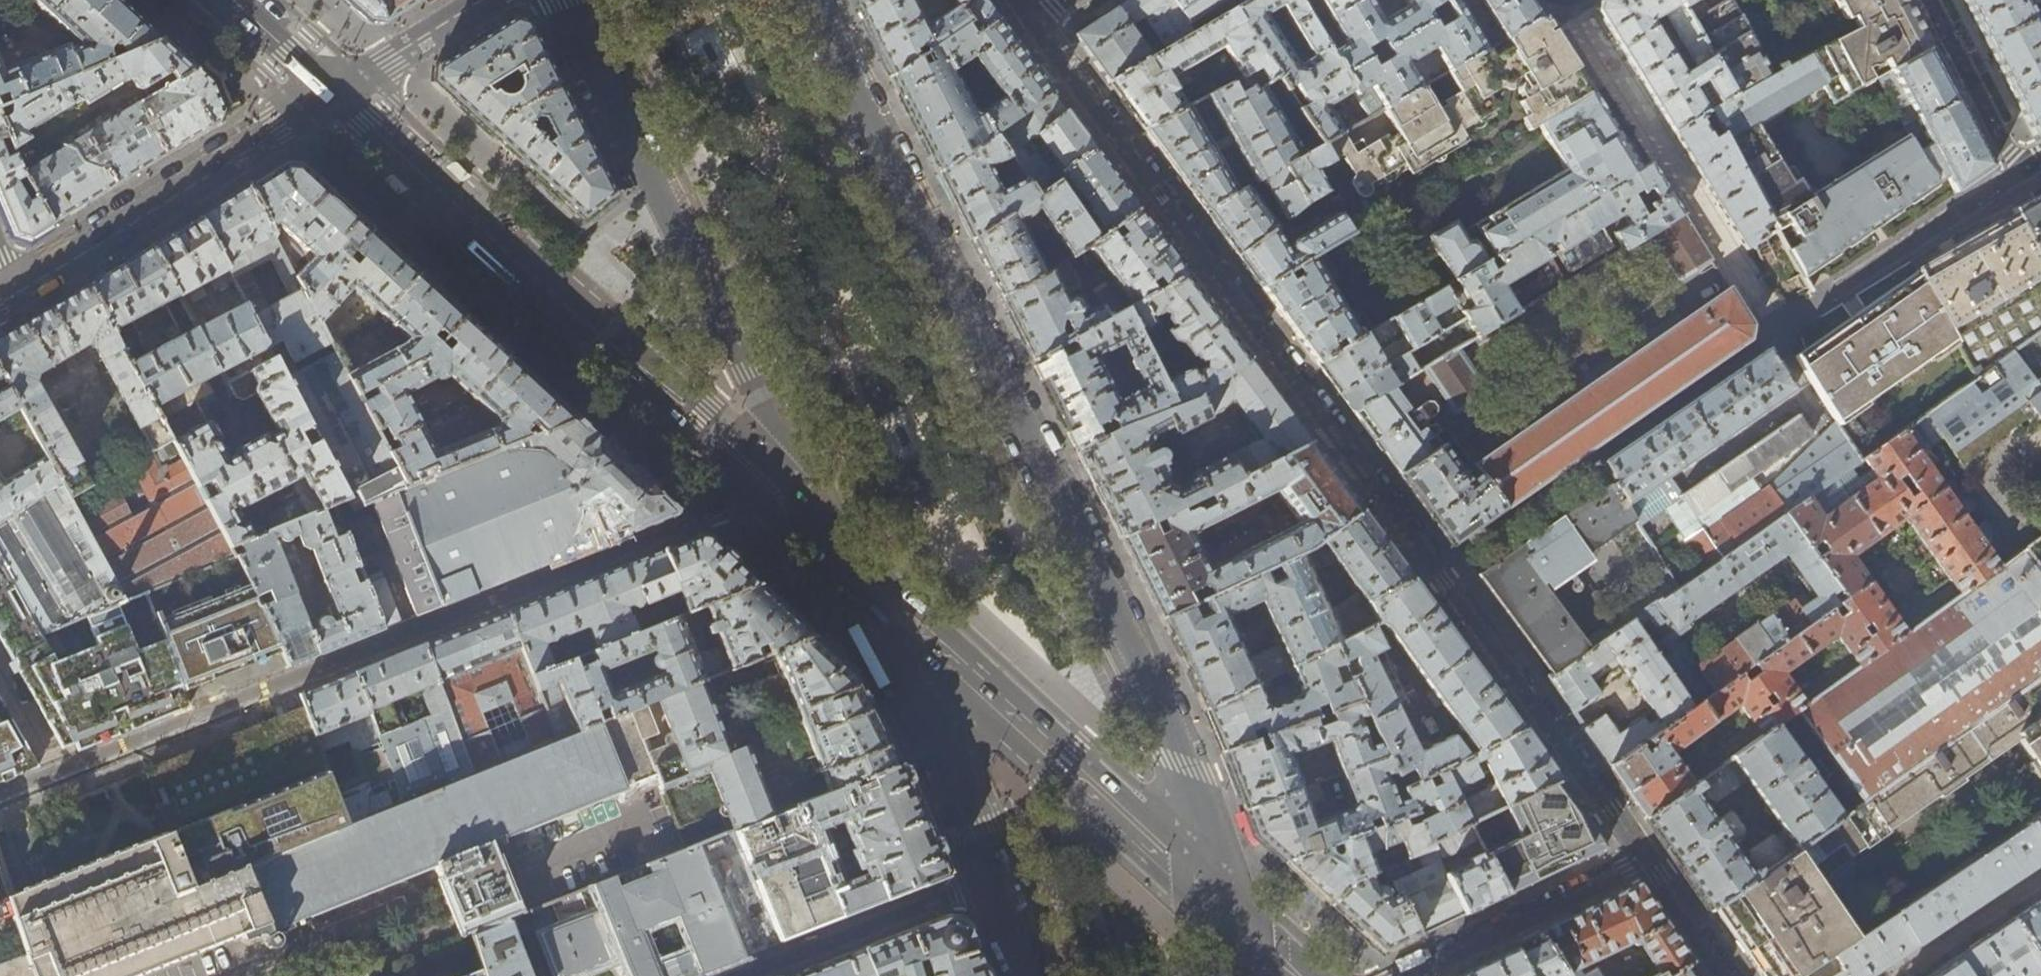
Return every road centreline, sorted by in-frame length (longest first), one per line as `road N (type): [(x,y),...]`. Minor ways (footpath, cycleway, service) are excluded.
road 1 (residential): [(1645,857),(1035,25)]
road 2 (tertiary): [(1232,915),(1173,733),(806,0)]
road 3 (secondary): [(837,558),(335,94)]
road 4 (tertiary): [(561,0),(837,558)]
road 5 (secondary): [(1232,915),(837,558)]
road 6 (tertiary): [(837,558),(974,830),(1026,975)]
road 7 (tertiary): [(14,289),(335,94)]
road 8 (residential): [(1780,333),(2023,172)]
road 9 (residential): [(1413,975),(1645,857)]
road 10 (residential): [(2023,172),(1934,0)]
road 11 (tertiary): [(335,94),(484,0)]
road 12 (residential): [(1645,857),(1725,975)]
road 13 (secondary): [(233,0),(335,94)]

